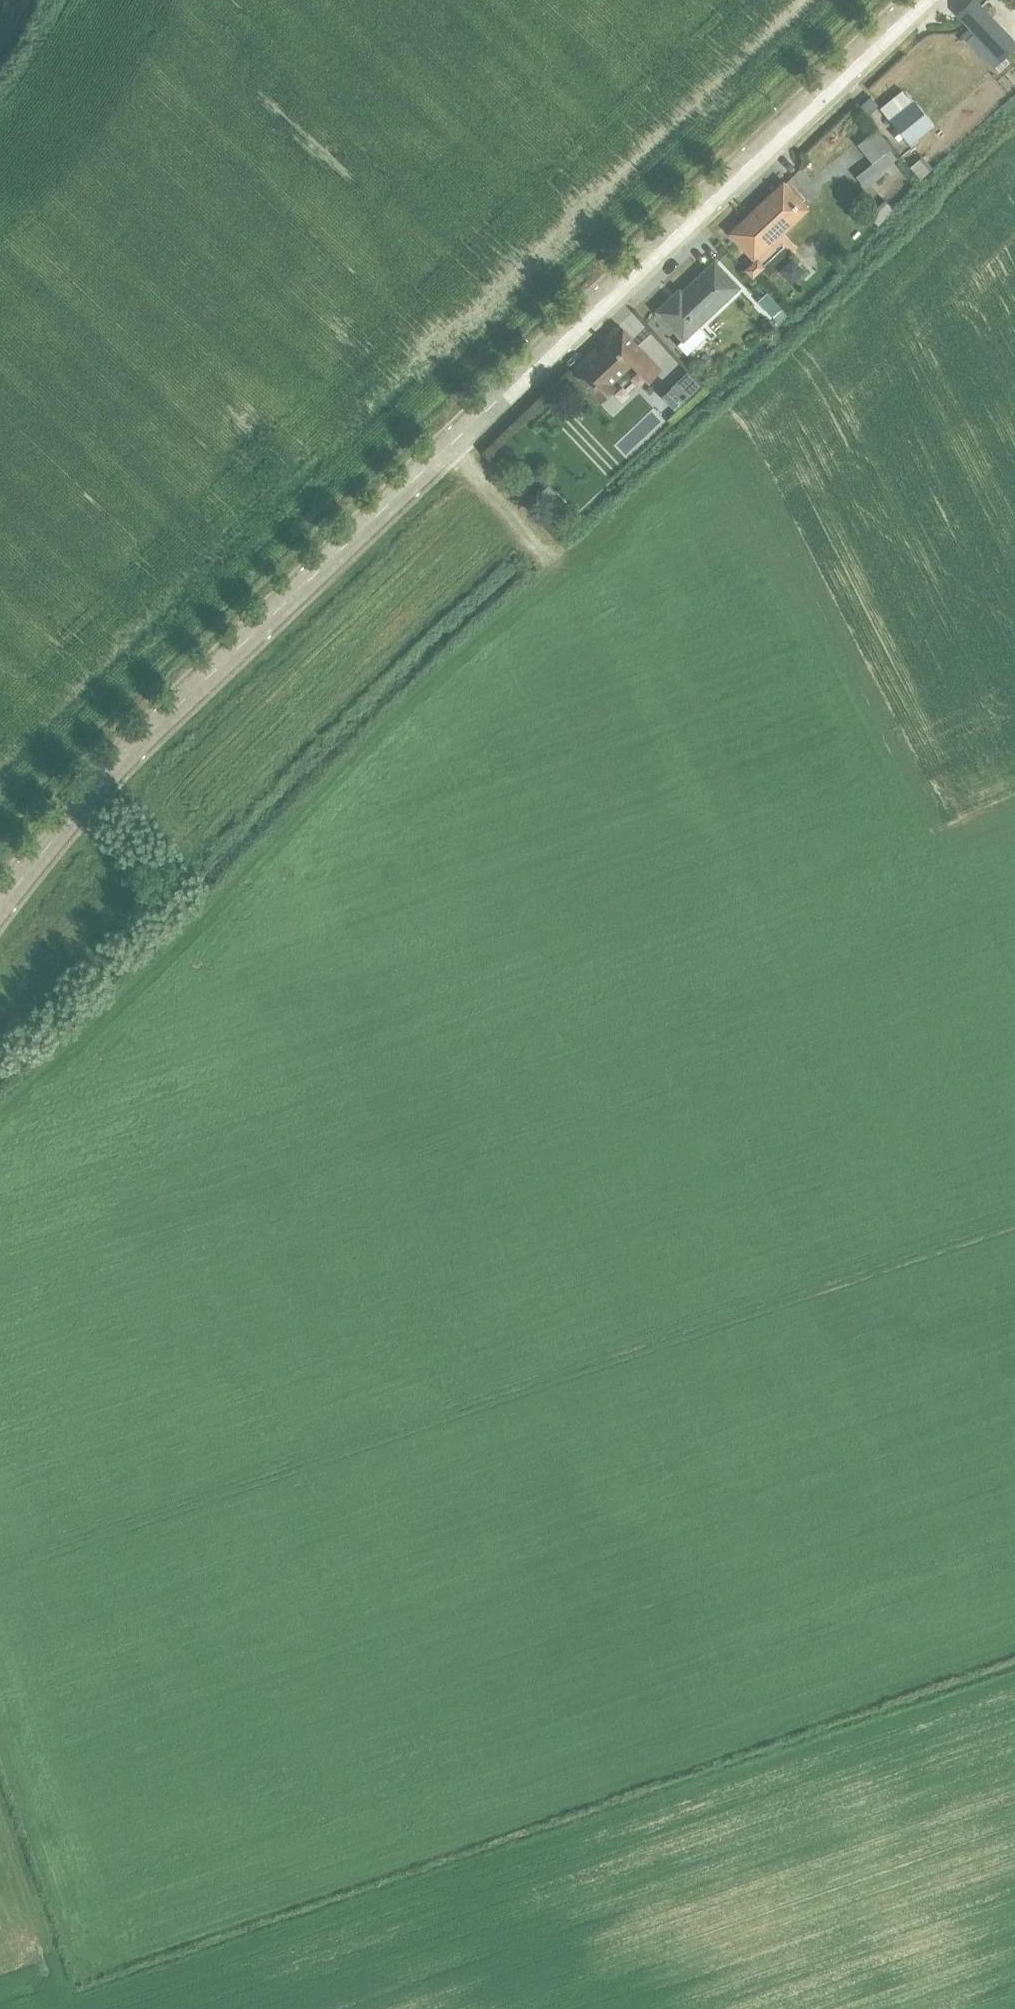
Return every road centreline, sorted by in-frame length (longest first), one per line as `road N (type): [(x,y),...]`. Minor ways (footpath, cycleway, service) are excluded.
road 1 (tertiary): [(928,0),(123,759),(0,907)]

